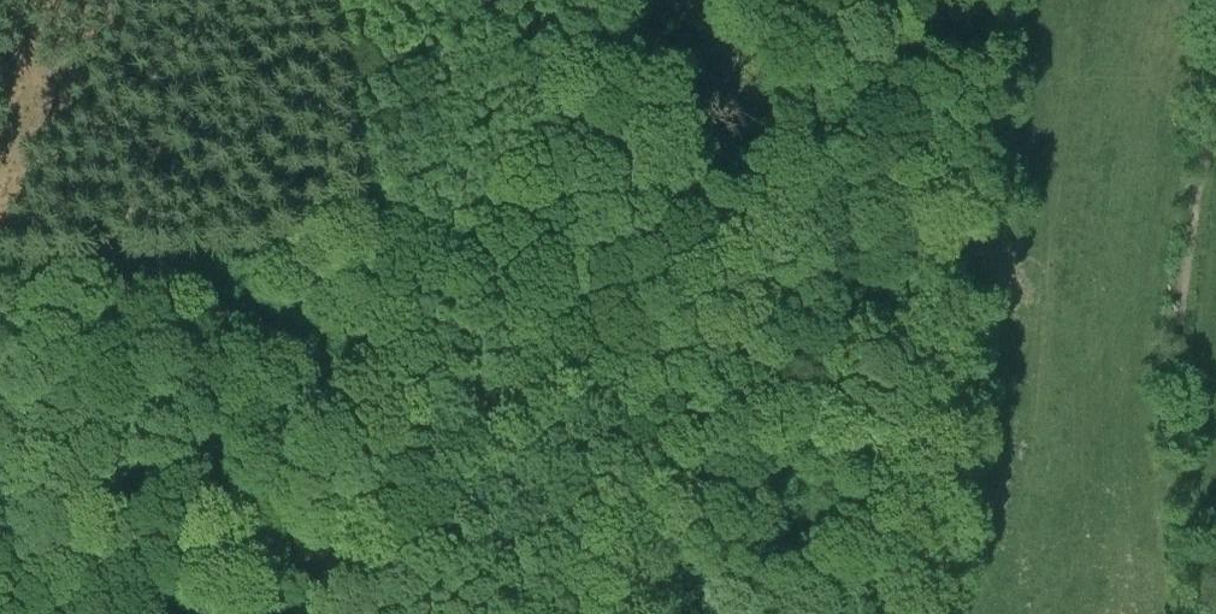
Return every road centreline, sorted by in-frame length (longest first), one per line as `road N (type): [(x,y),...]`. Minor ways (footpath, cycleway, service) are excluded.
road 1 (track): [(845,613),(885,433),(907,261),(911,139),(898,0)]

